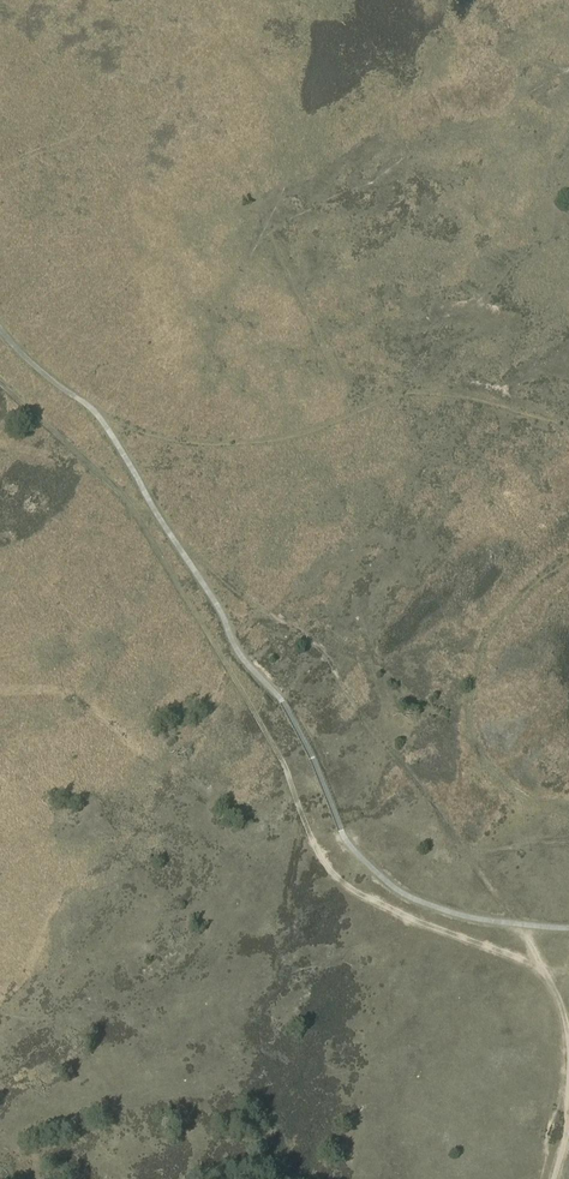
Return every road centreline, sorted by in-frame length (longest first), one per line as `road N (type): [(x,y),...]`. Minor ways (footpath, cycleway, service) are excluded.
road 1 (track): [(132,503),(248,601),(326,652),(356,710),(505,905),(541,976)]

